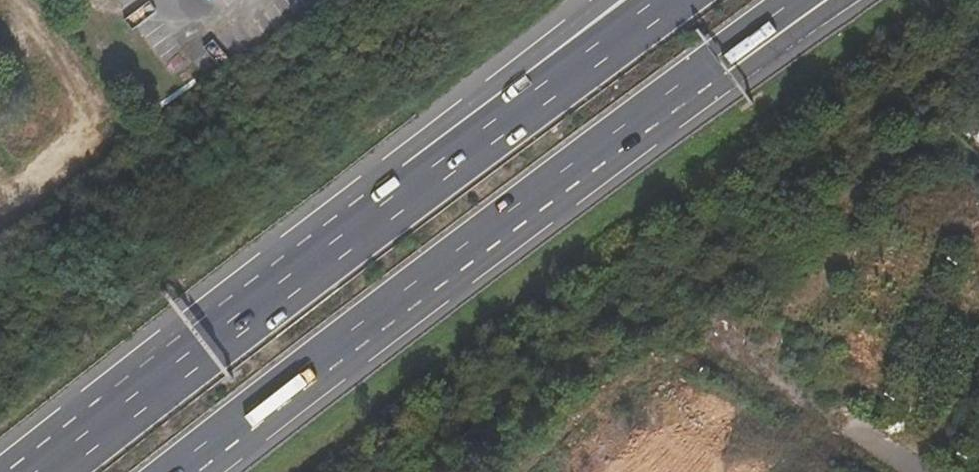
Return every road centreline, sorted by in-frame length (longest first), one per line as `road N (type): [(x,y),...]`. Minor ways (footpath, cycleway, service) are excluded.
road 1 (motorway): [(177,471),(708,72)]
road 2 (motorway): [(397,203),(52,471)]
road 3 (motorway): [(669,0),(397,203)]
road 4 (motorway): [(601,0),(502,81),(397,203)]
road 5 (motorway): [(708,72),(771,50),(845,0)]
road 6 (motorway): [(708,72),(805,0)]

